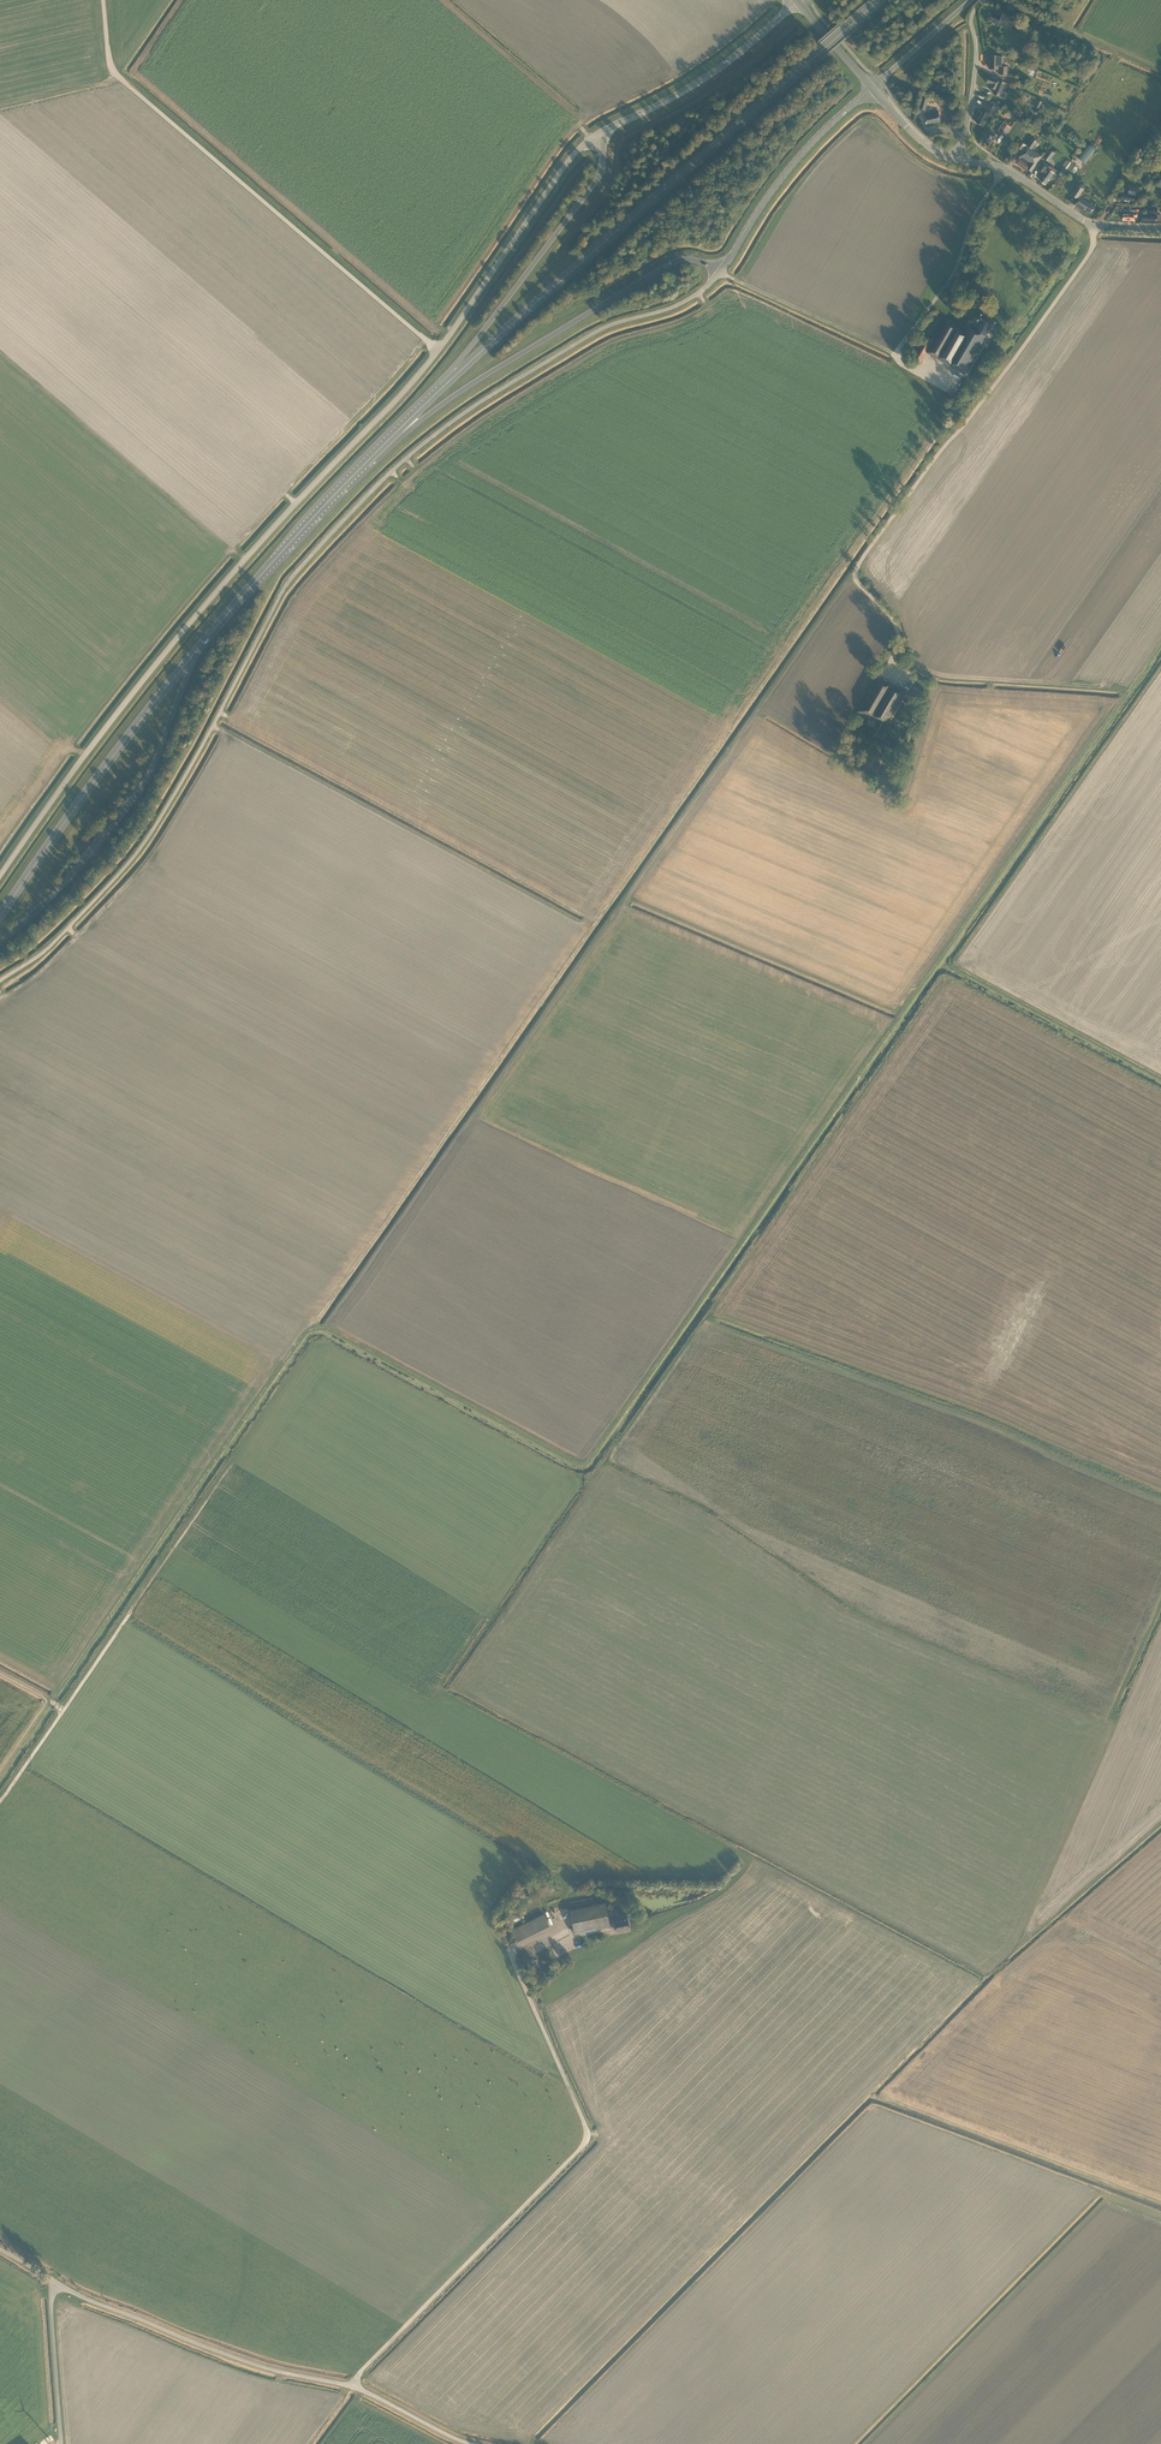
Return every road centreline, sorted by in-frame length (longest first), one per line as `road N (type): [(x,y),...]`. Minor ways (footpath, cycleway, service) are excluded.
road 1 (unclassified): [(0,980),(43,952),(148,838),(293,575),(393,470),(533,370),(608,327),(677,306),(719,272)]
road 2 (unclassified): [(0,875),(153,664),(415,377),(570,158),(596,135)]
road 3 (trunk): [(442,387),(879,0)]
road 4 (unclassified): [(472,2443),(356,2386),(267,2368),(79,2296),(0,2250)]
road 5 (trunk): [(366,462),(473,382),(666,264),(690,259),(719,272)]
road 6 (trunk): [(0,917),(192,657)]
road 7 (trunk): [(596,135),(603,154),(595,181),(442,387)]
road 8 (trunk): [(192,657),(366,462)]
road 9 (secondary): [(596,135),(729,61),(797,2)]
road 10 (secondary): [(719,272),(784,172),(871,88)]
road 11 (tertiary): [(1160,227),(1095,225),(1011,173),(955,157)]
road 12 (track): [(898,357),(719,272)]
road 13 (residential): [(955,157),(973,89),(971,16),(978,3),(997,1)]
road 14 (trunk): [(871,88),(970,0)]

